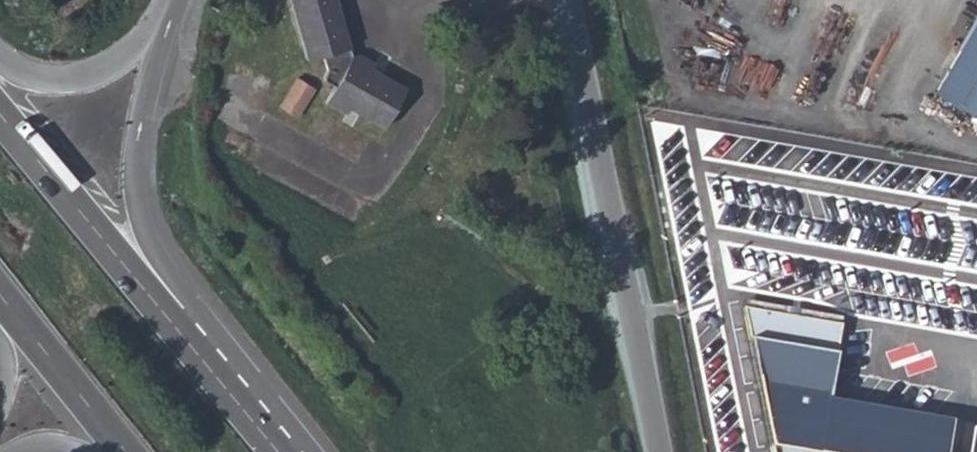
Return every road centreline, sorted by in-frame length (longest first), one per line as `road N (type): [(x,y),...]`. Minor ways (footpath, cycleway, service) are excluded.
road 1 (unclassified): [(566,0),(656,451)]
road 2 (trunk): [(197,349),(181,288),(157,258),(134,191),(134,151),(162,25)]
road 3 (trunk): [(197,349),(0,114)]
road 4 (trunk): [(0,299),(123,451)]
road 5 (trunk): [(162,25),(119,64),(80,83),(25,80),(0,63)]
road 6 (trunk): [(280,451),(197,349)]

